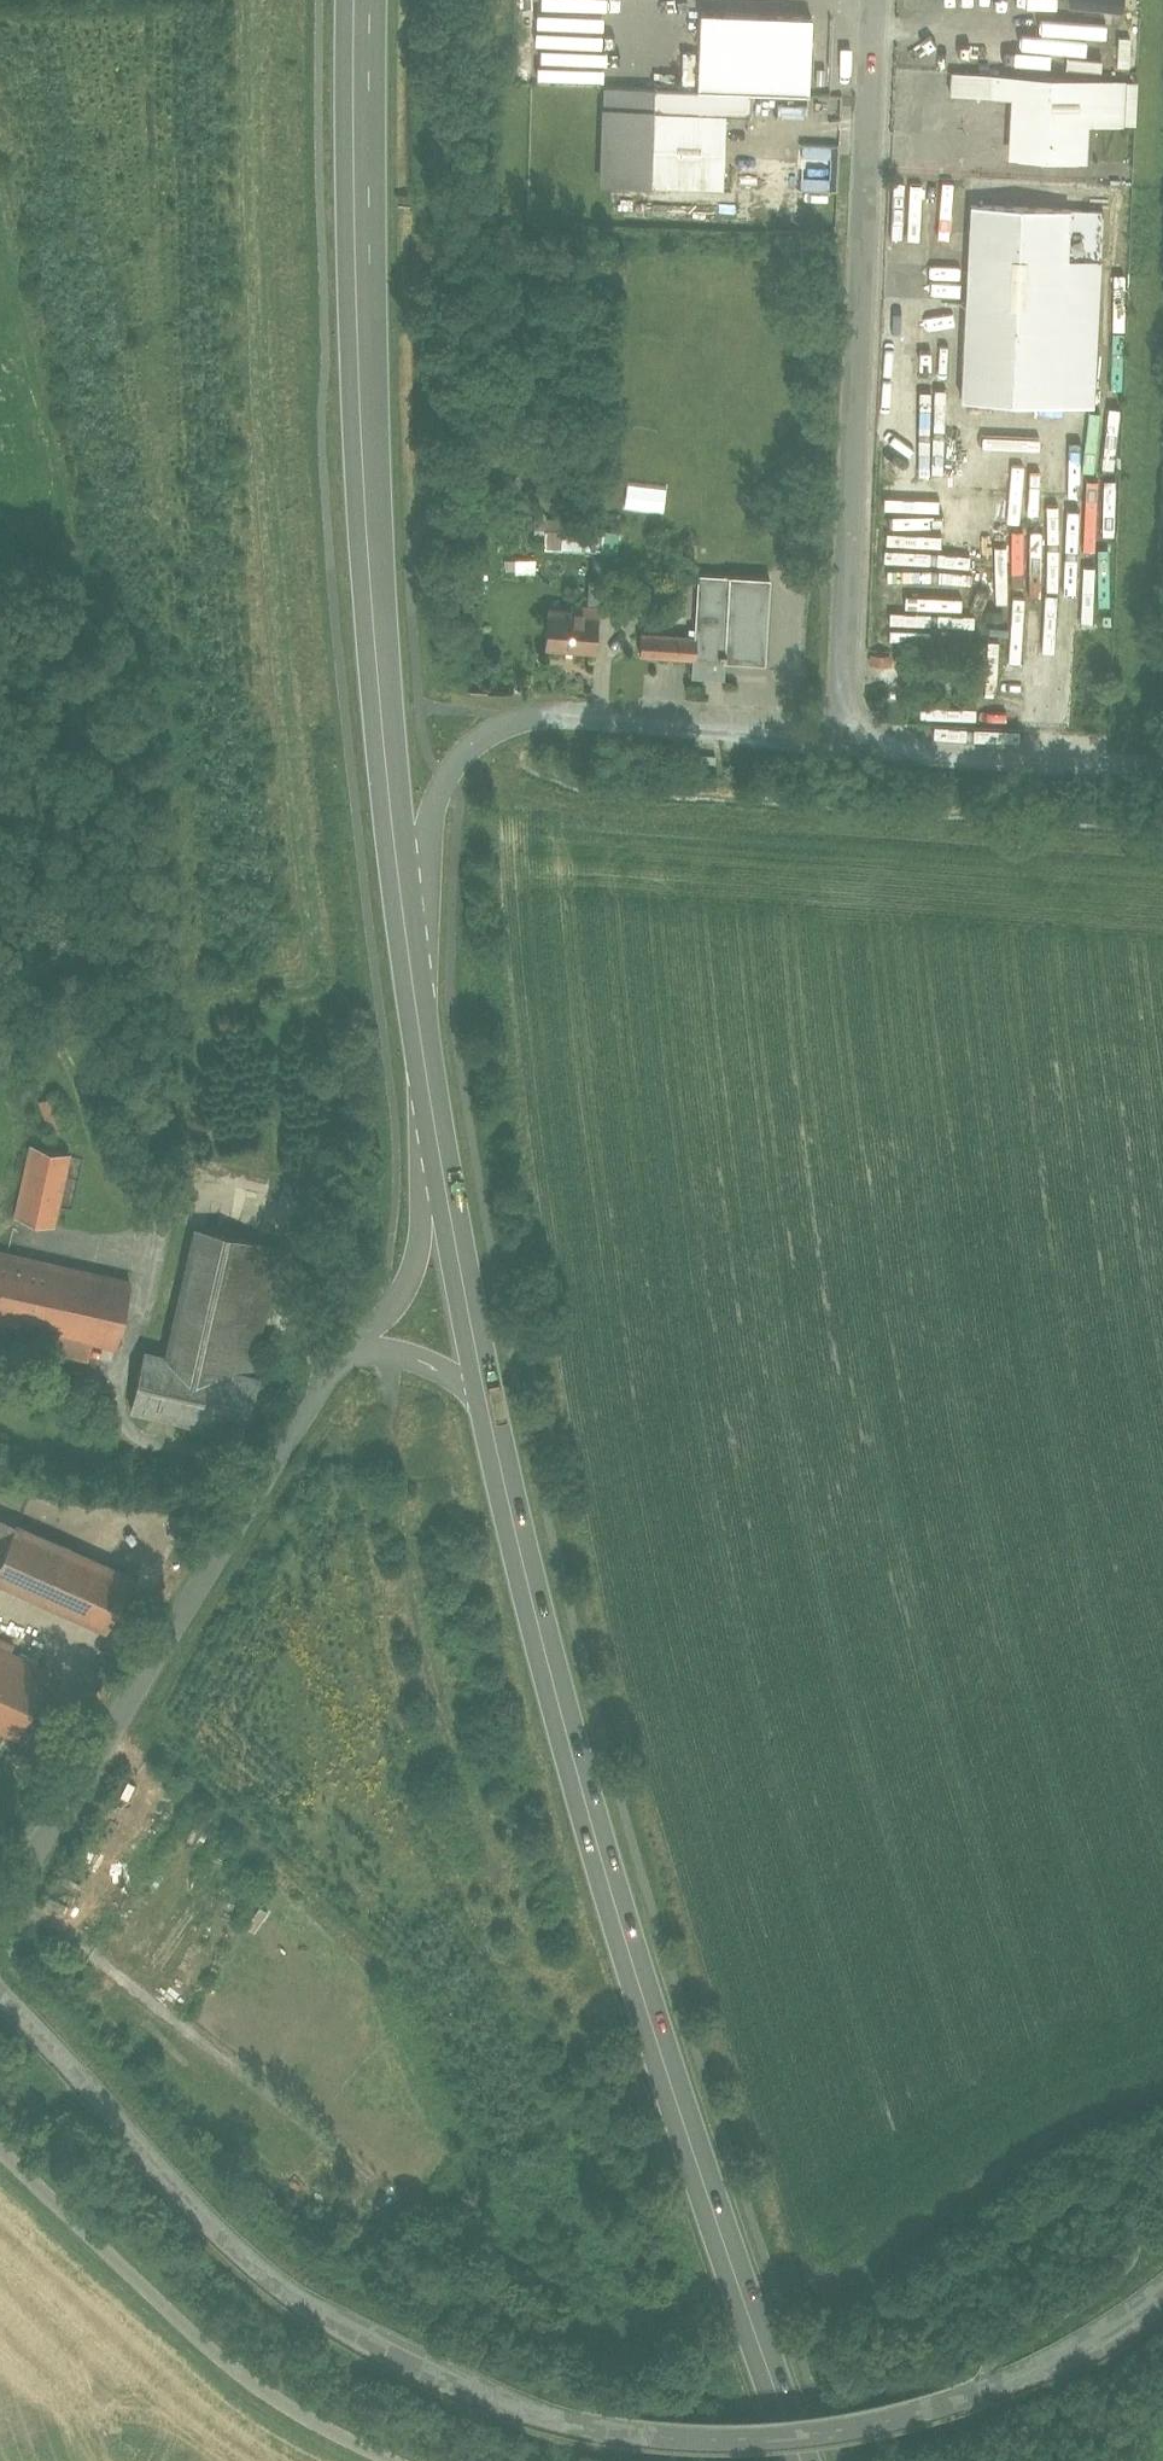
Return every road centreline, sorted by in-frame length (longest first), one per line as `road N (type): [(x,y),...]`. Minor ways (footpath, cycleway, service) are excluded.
road 1 (primary): [(494,1415),(605,1858),(806,2460)]
road 2 (unclassified): [(0,1992),(199,2213),(329,2308),(418,2355),(570,2412),(682,2425),(818,2419),(932,2393)]
road 3 (primary): [(365,0),(386,698),(412,955)]
road 4 (unclassified): [(877,0),(841,739)]
road 5 (unclassified): [(0,1925),(357,1352)]
road 6 (primary): [(412,955),(429,815),(449,767),(509,723),(599,719)]
road 7 (unclassified): [(841,739),(1162,763)]
road 8 (primary): [(439,1117),(494,1415)]
road 9 (primary): [(439,1117),(414,1272),(357,1352)]
road 10 (unclassified): [(599,719),(841,739)]
road 11 (unclassified): [(975,2377),(1055,2345),(1162,2274)]
road 12 (primary): [(412,955),(439,1117)]
road 13 (primary): [(357,1352),(425,1357),(473,1390),(494,1415)]

